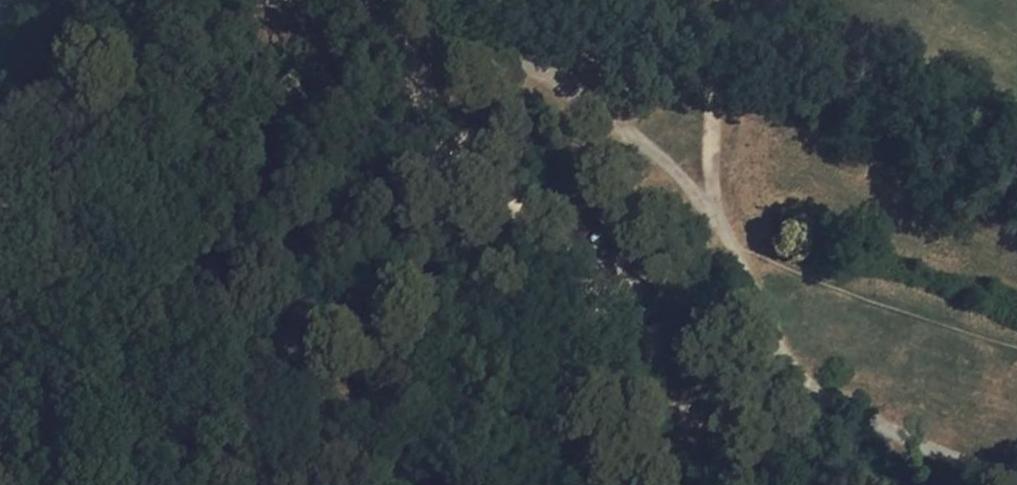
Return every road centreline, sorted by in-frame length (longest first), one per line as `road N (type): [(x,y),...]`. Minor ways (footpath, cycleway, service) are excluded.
road 1 (track): [(1016,449),(1000,451),(822,380),(751,278),(729,219),(704,116),(718,80)]

